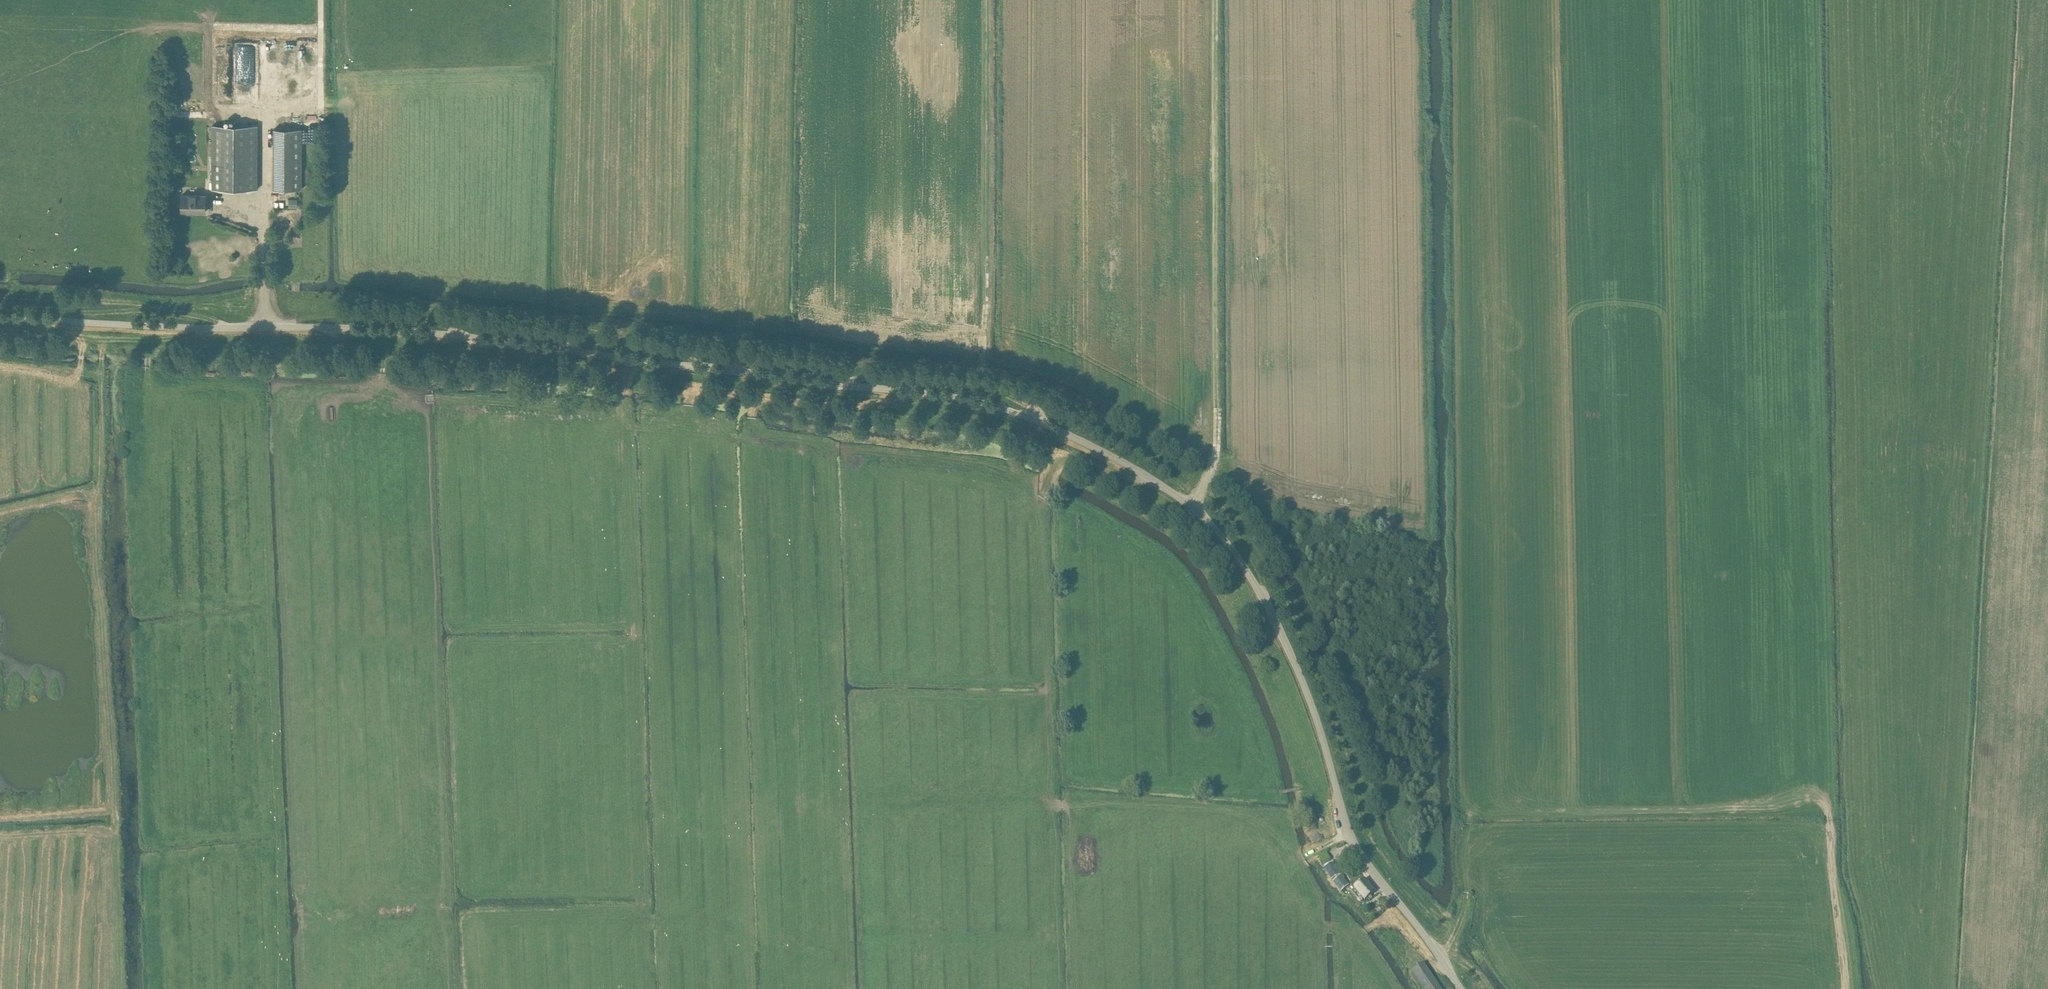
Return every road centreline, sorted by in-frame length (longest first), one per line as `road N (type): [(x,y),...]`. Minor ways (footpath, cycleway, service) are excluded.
road 1 (unclassified): [(1462,988),(1355,844),(1290,657),(1218,531),(1139,472),(1045,424),(923,393),(494,344),(0,317)]
road 2 (track): [(1440,959),(1467,906),(1472,816),(1831,813)]
road 3 (track): [(1011,0),(1006,354),(1122,406)]
road 4 (track): [(1216,461),(1218,0)]
road 5 (track): [(1045,424),(985,386),(980,374),(989,0)]
road 6 (track): [(1122,406),(1216,461),(1188,504)]
road 7 (track): [(267,103),(321,103),(321,0)]

